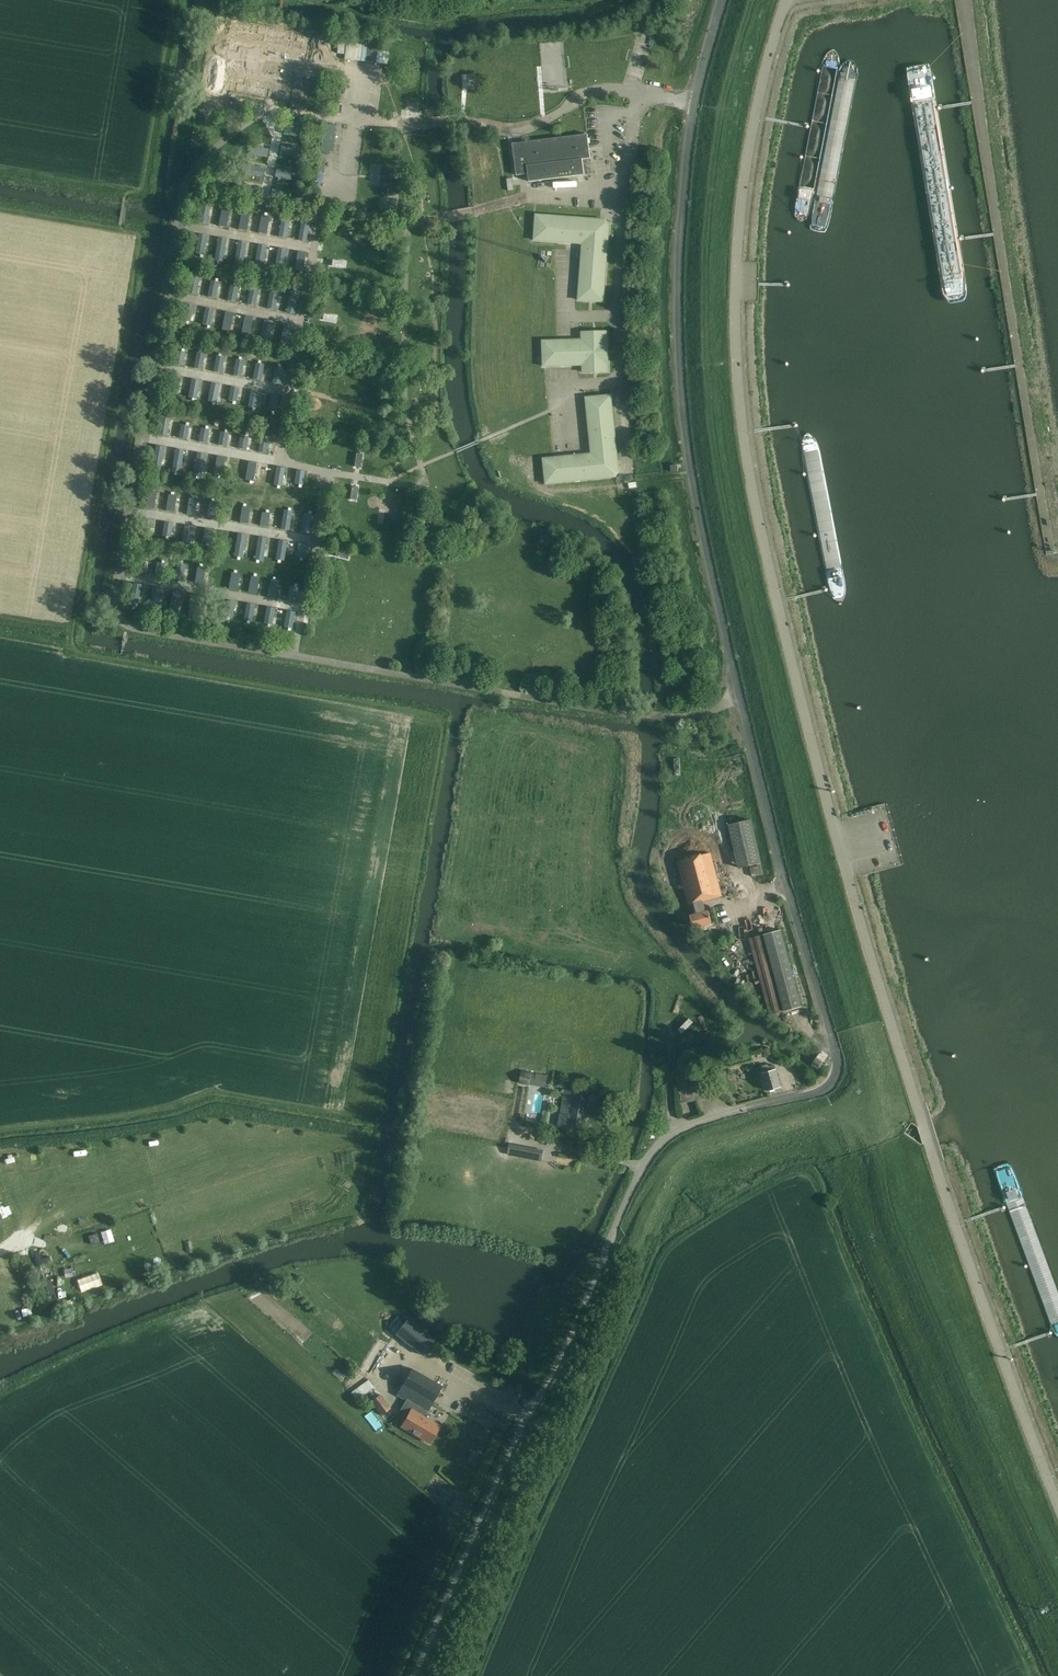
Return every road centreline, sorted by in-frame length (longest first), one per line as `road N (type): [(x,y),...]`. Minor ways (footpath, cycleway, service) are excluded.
road 1 (unclassified): [(414,1675),(648,1156),(676,1130),(830,1084),(837,1064),(738,695),(688,456),(678,316),(684,189),(698,84),(722,0)]
road 2 (unclassified): [(932,1148),(800,697),(744,442),(737,287),(745,189),(794,0)]
road 3 (unclassified): [(932,1148),(1057,1499)]

